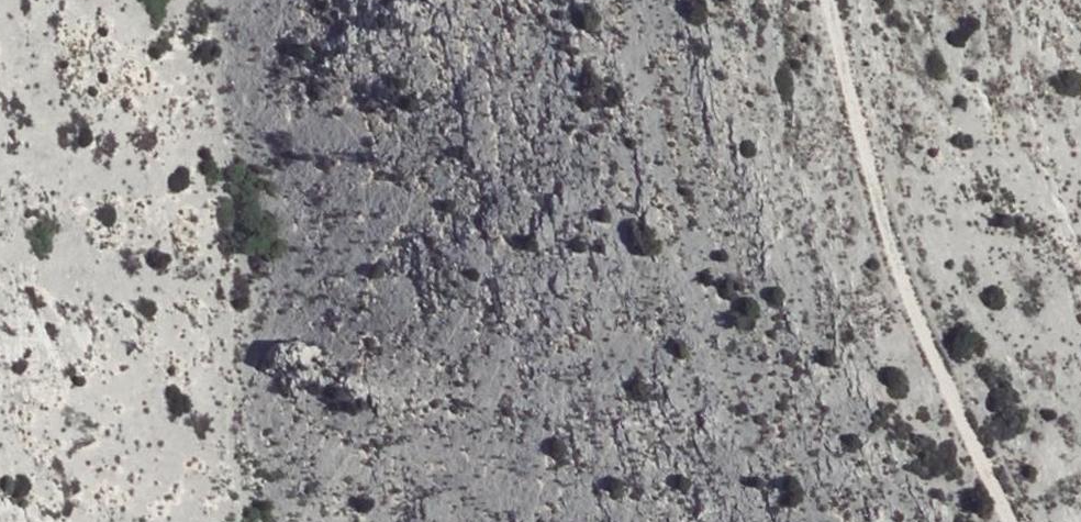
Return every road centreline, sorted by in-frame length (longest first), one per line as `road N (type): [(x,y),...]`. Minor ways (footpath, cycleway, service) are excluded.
road 1 (track): [(1011,521),(906,289),(826,0)]

